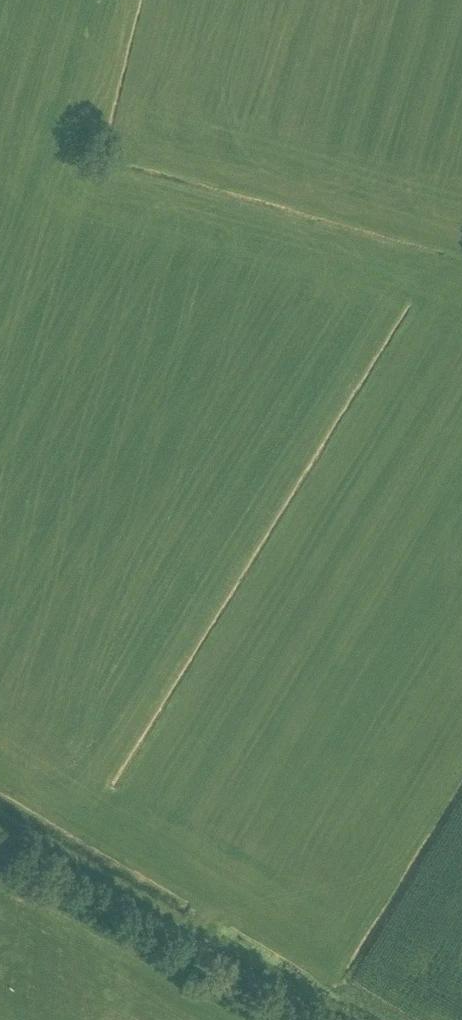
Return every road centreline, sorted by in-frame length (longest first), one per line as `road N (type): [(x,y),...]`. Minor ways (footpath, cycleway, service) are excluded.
road 1 (unclassified): [(316,1019),(0,840)]

